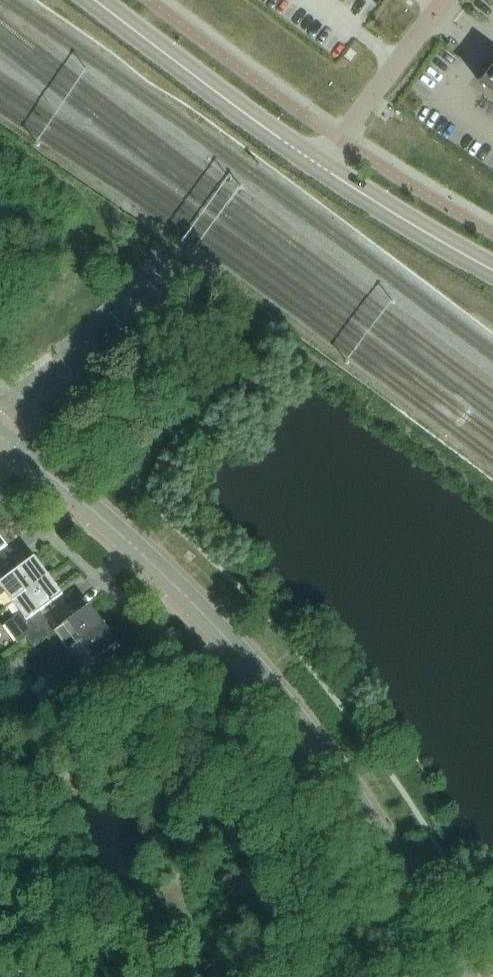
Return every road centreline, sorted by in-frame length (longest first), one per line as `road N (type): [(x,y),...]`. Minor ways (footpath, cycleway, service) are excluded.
road 1 (tertiary): [(458,976),(355,802),(244,659),(146,562),(0,439)]
road 2 (secondary): [(492,270),(320,167),(94,0)]

